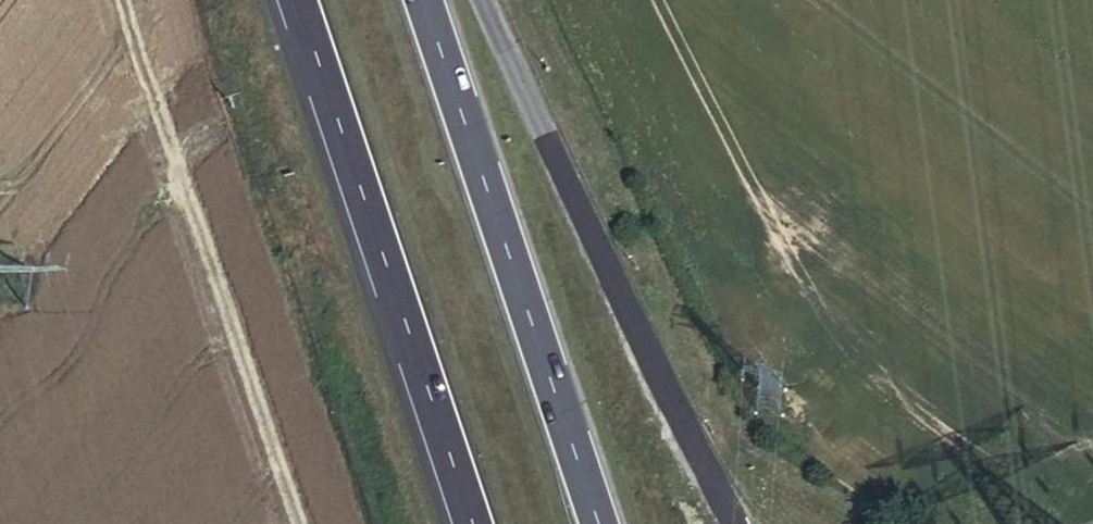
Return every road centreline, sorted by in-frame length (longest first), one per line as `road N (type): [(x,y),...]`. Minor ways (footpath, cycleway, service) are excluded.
road 1 (motorway): [(739,523),(487,0)]
road 2 (motorway): [(600,523),(424,0)]
road 3 (motorway): [(298,0),(474,523)]

